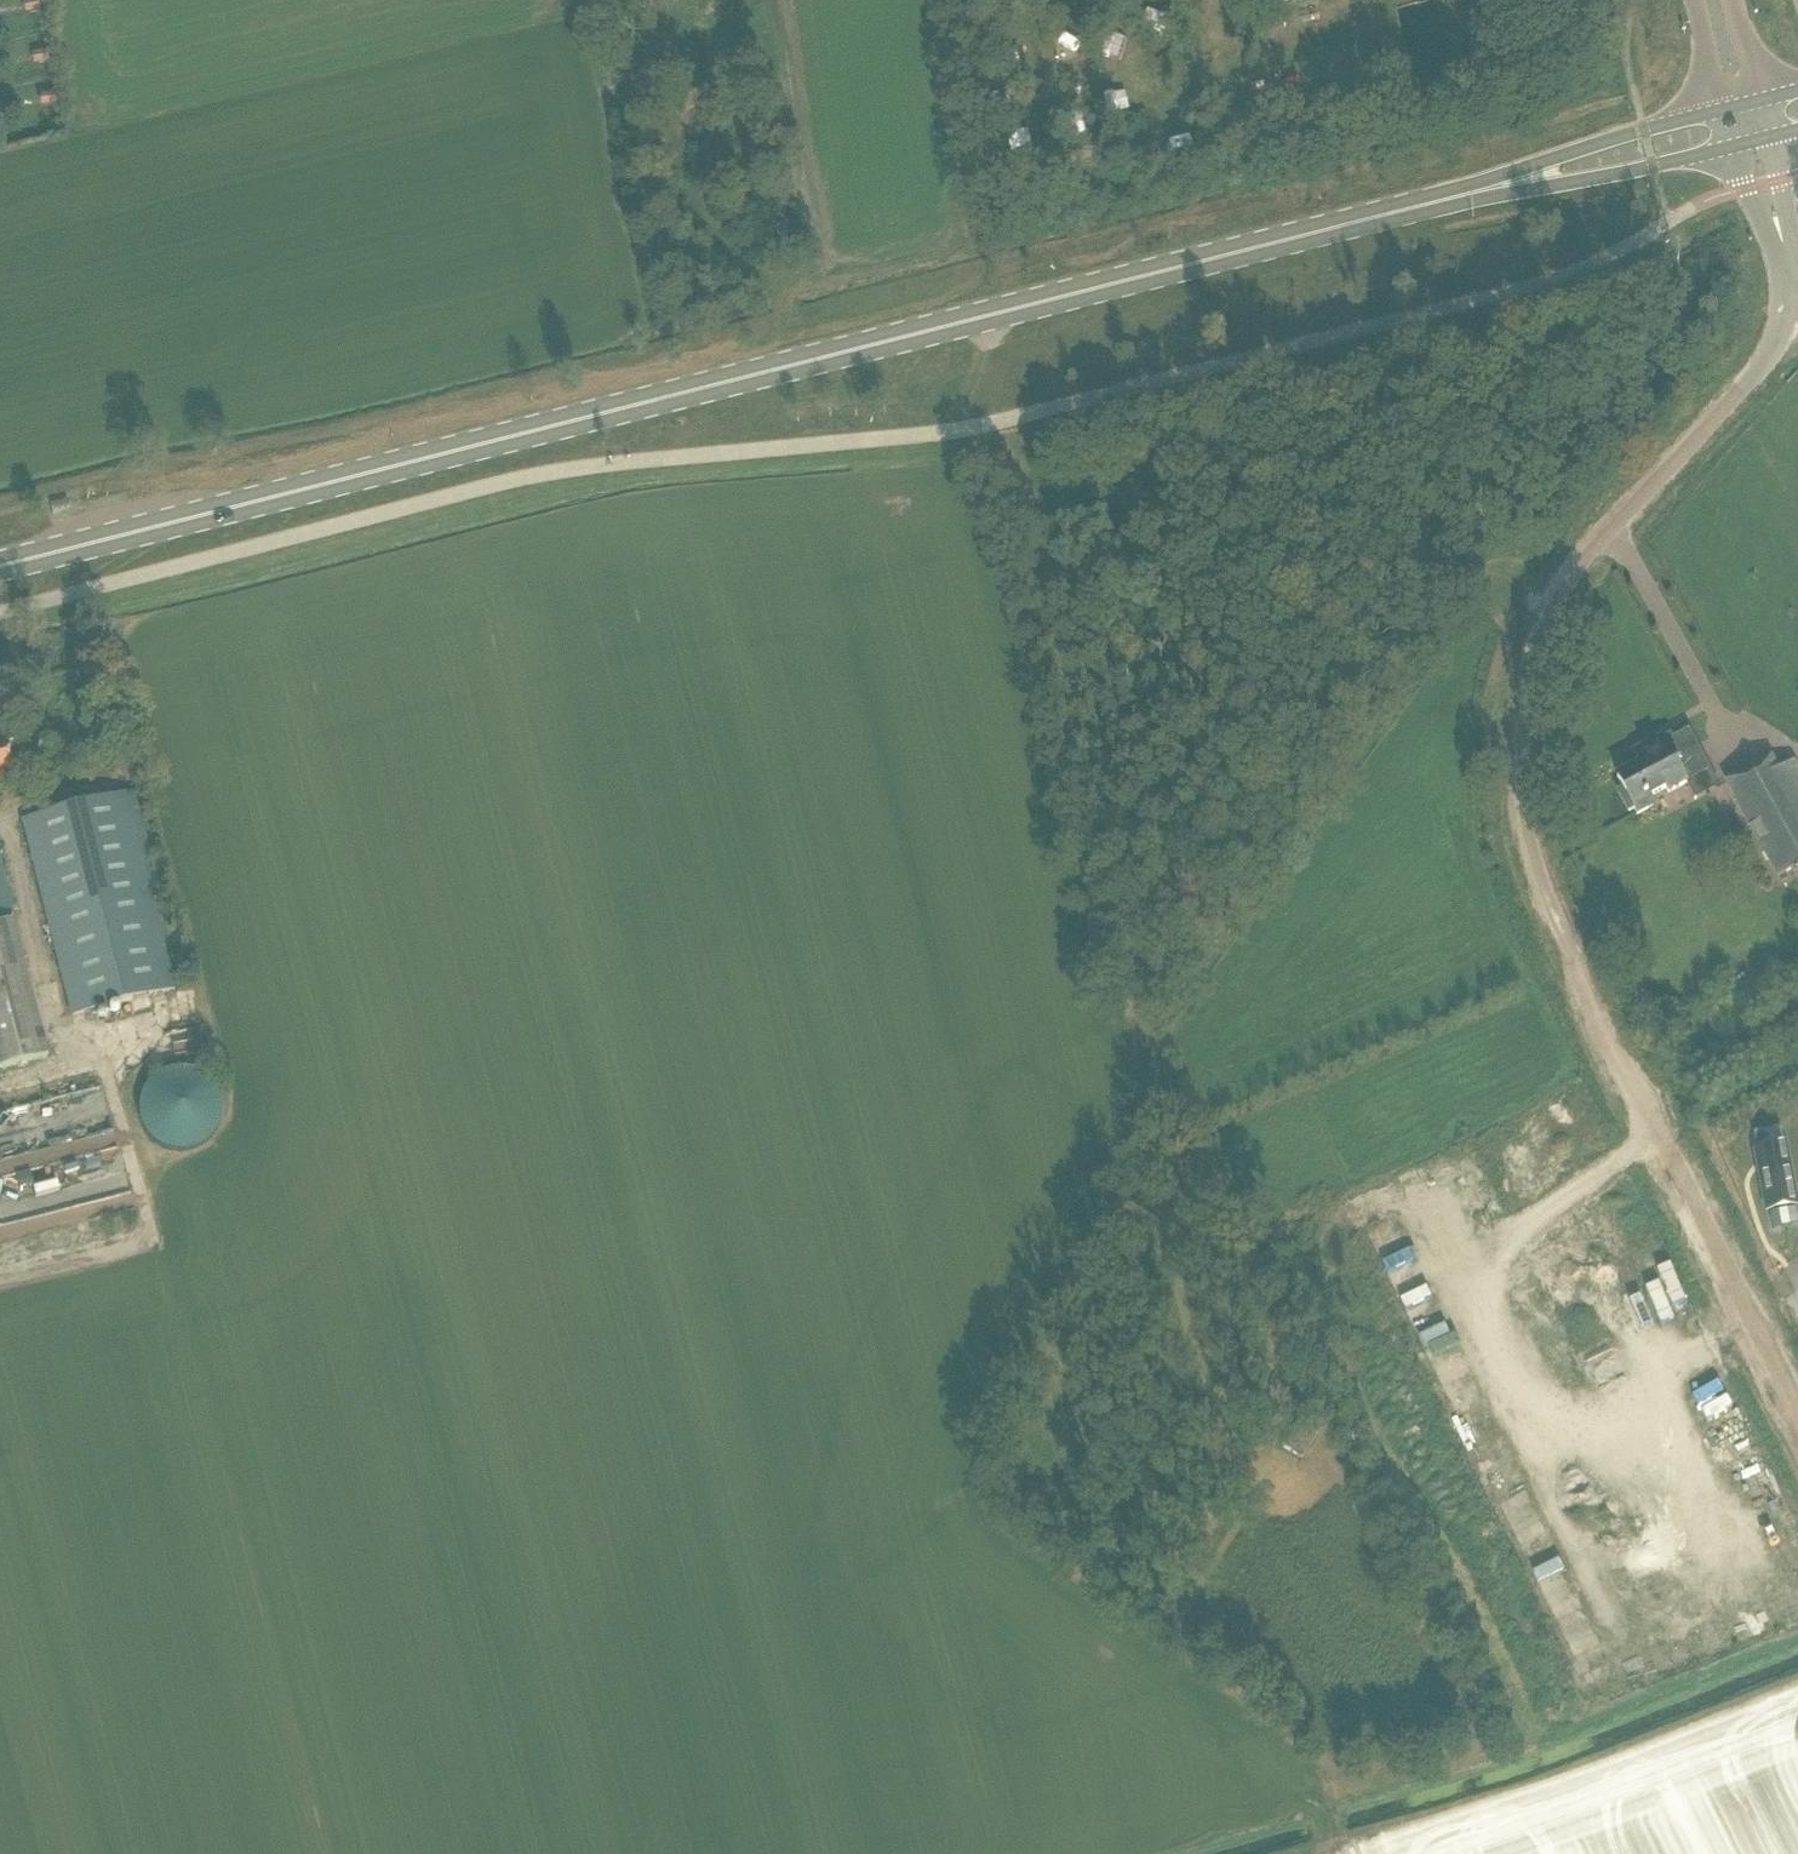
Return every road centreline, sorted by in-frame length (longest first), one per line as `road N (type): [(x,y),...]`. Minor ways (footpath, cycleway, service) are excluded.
road 1 (secondary): [(1473,193),(0,568)]
road 2 (unclassified): [(1797,1419),(1546,900),(1522,779),(1526,710),(1555,607),(1606,533),(1770,355),(1788,311),(1785,252)]
road 3 (track): [(998,349),(1091,805),(1121,880),(1161,946)]
road 4 (track): [(158,1256),(321,1853)]
road 5 (track): [(1342,1853),(1572,1782),(1797,1692)]
road 6 (track): [(158,1256),(106,1057),(0,1083)]
road 7 (secondary): [(1473,193),(1515,193),(1726,147)]
road 8 (secondary): [(1717,112),(1603,142),(1473,193)]
road 9 (track): [(2,820),(66,1067)]
road 10 (track): [(0,1280),(107,1259),(151,1228)]
road 11 (unclassified): [(1726,147),(1769,239),(1785,252)]

